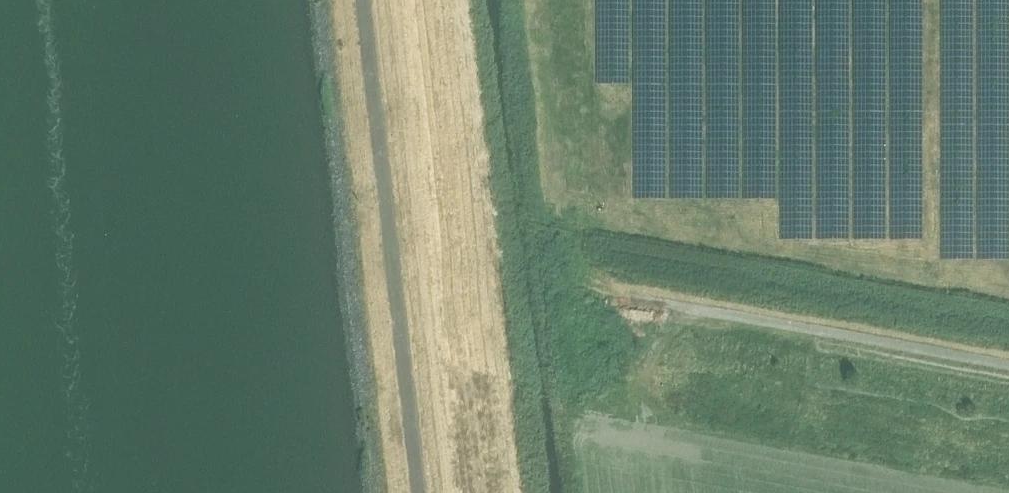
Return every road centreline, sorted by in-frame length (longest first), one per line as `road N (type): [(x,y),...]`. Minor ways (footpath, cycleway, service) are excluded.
road 1 (unclassified): [(419,492),(364,0)]
road 2 (unclassified): [(1008,369),(606,299)]

